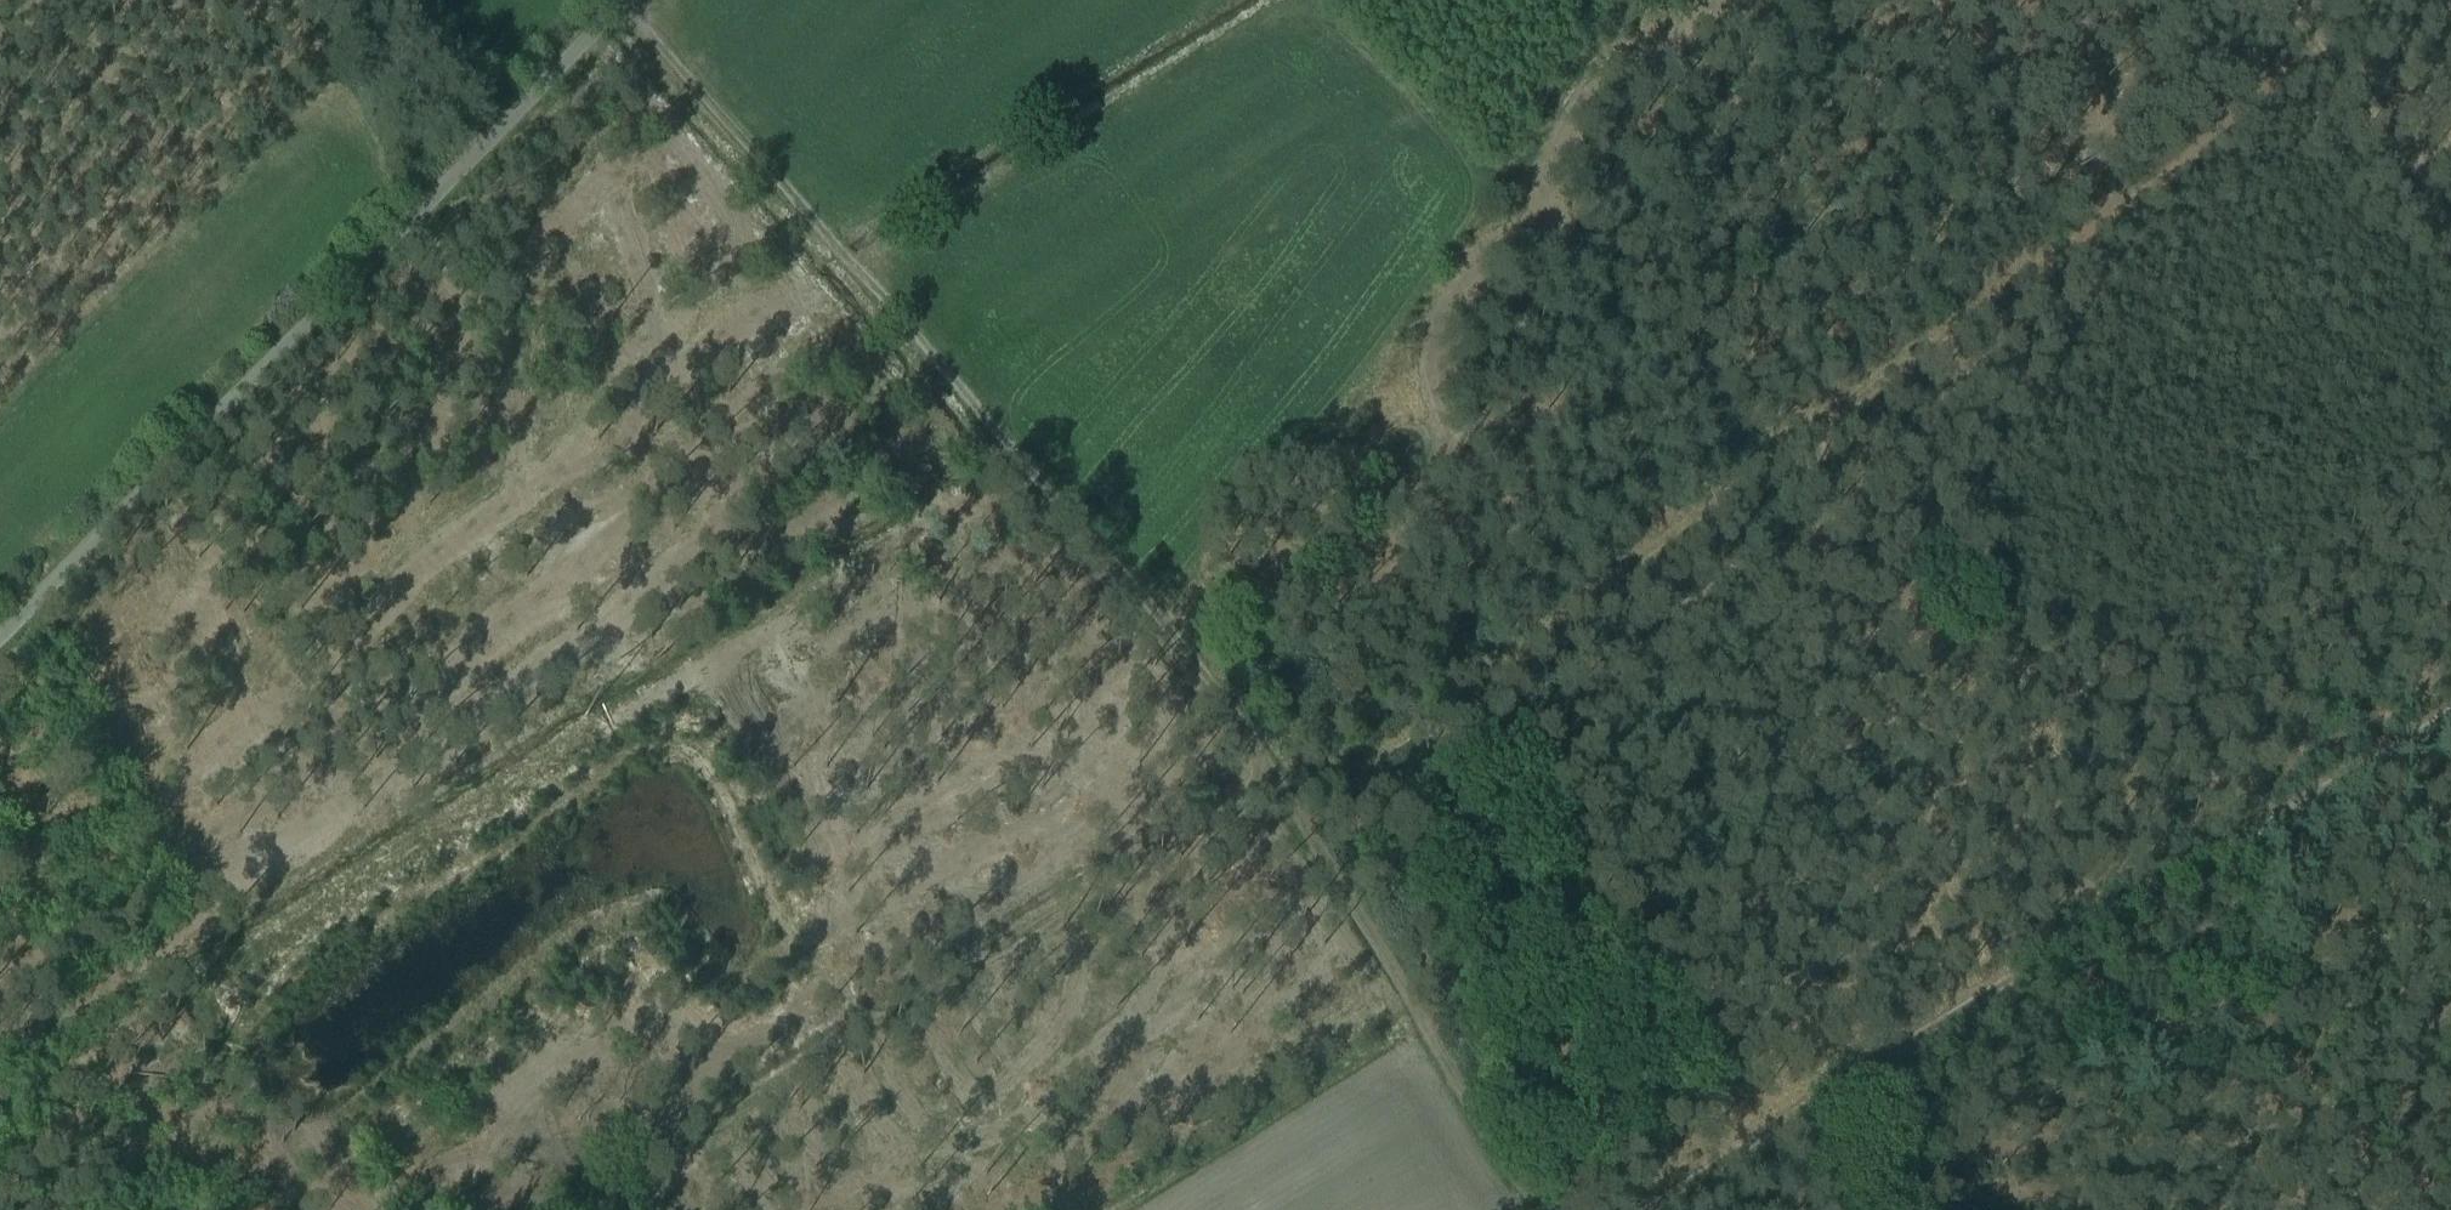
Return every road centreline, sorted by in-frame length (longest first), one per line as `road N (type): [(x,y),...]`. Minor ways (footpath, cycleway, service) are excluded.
road 1 (track): [(0,634),(626,0)]
road 2 (track): [(1817,1209),(1760,1128),(1627,1209)]

